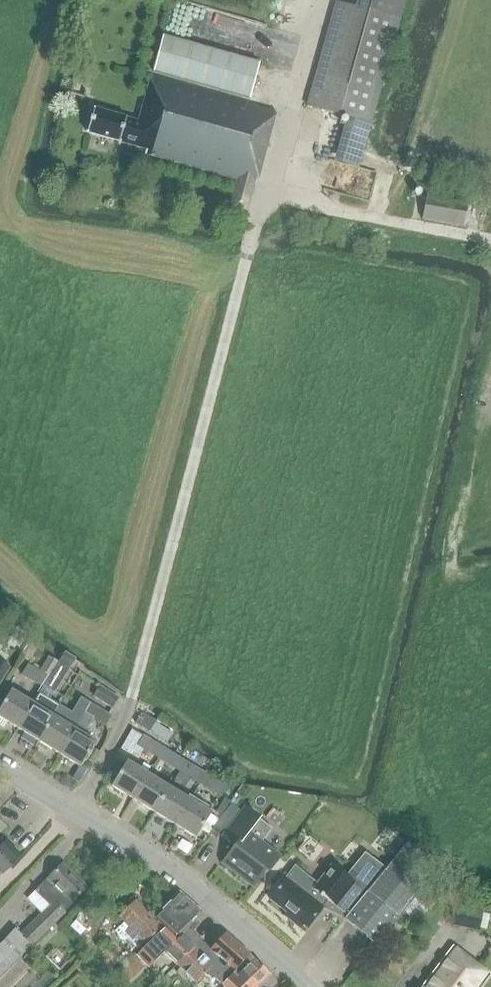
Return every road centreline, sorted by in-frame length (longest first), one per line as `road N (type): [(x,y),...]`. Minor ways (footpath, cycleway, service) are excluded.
road 1 (unclassified): [(306,986),(189,883),(0,767)]
road 2 (track): [(264,191),(490,239)]
road 3 (track): [(283,127),(318,0)]

